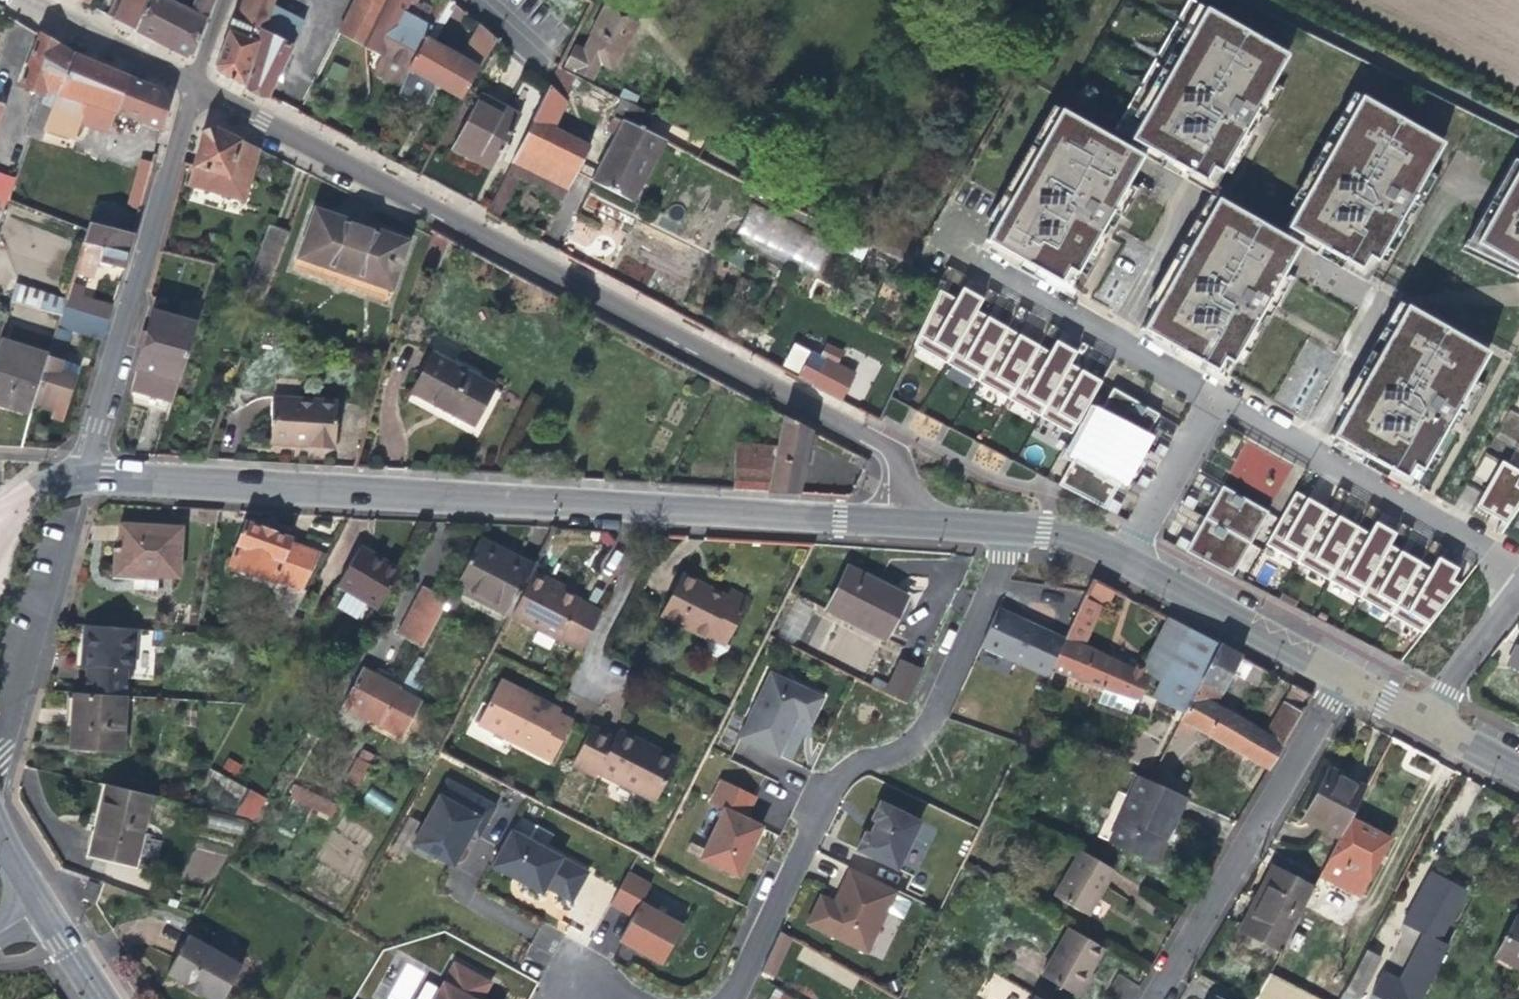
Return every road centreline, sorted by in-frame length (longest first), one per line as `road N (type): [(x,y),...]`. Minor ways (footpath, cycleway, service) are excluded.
road 1 (tertiary): [(916,516),(882,443),(196,83)]
road 2 (residential): [(83,467),(666,501)]
road 3 (residential): [(729,998),(830,795),(860,768),(922,744),(1014,523)]
road 4 (residential): [(196,83),(83,467)]
road 5 (residential): [(1148,998),(1333,678)]
road 6 (residential): [(1217,401),(1518,572)]
road 7 (residential): [(982,267),(1217,401)]
road 8 (residential): [(666,501),(916,516)]
road 9 (tertiary): [(1333,678),(1123,565)]
road 10 (residential): [(666,501),(575,690)]
road 11 (residential): [(1123,565),(1217,401)]
road 12 (tertiary): [(196,83),(37,0)]
road 13 (unclassified): [(1424,726),(1518,595)]

